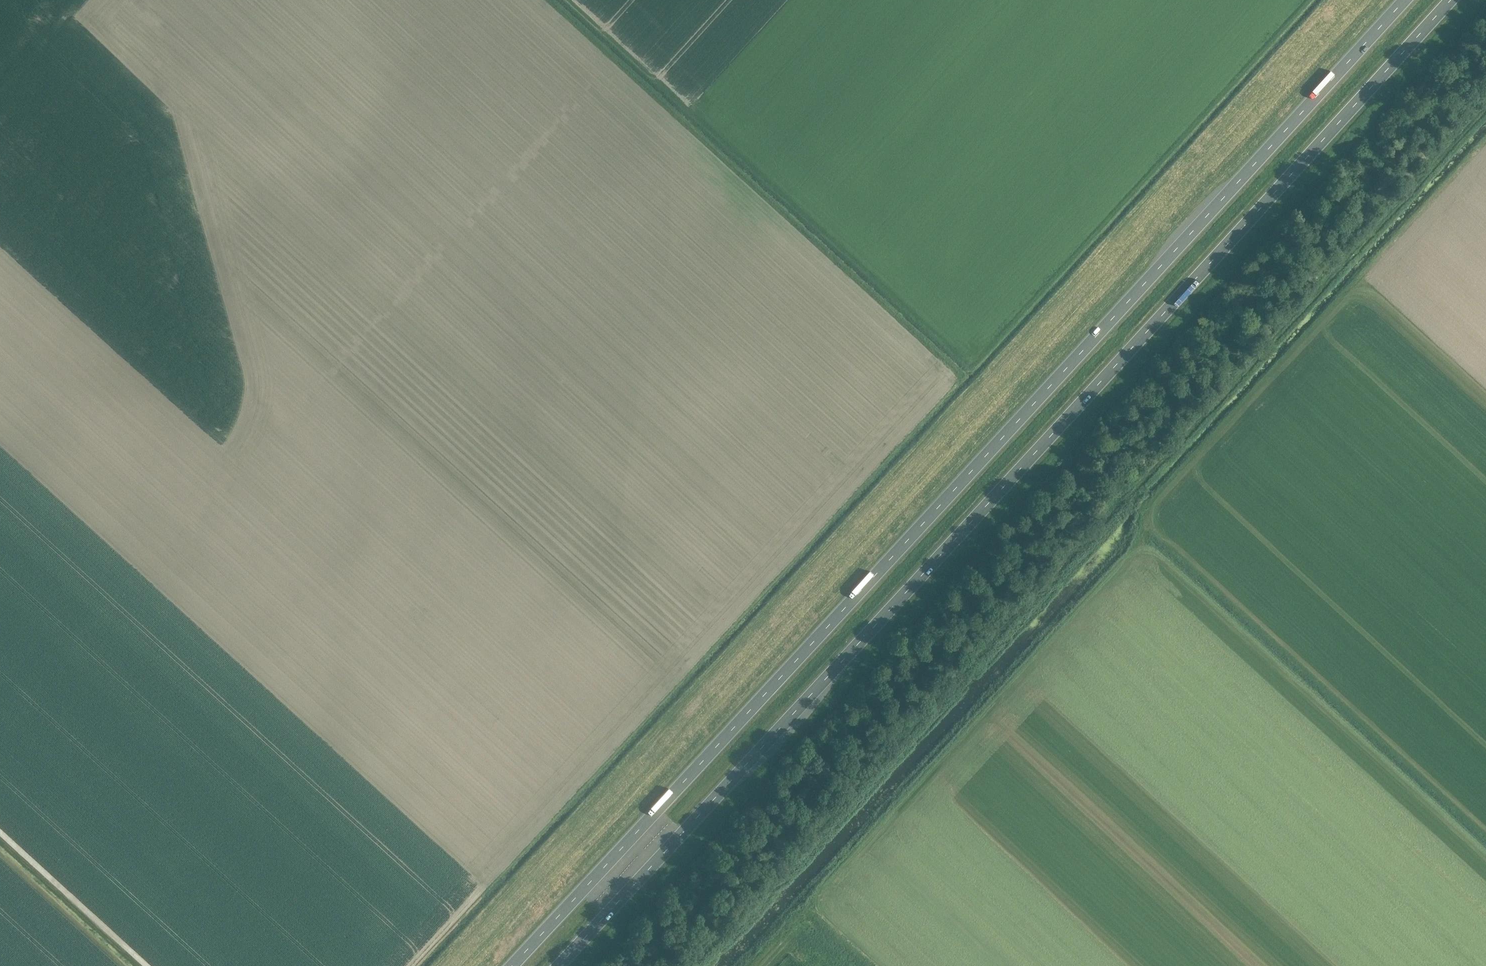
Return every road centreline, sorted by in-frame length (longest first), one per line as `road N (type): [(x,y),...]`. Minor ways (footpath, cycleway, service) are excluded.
road 1 (trunk): [(1406,0),(513,965)]
road 2 (trunk): [(561,965),(1453,0)]

